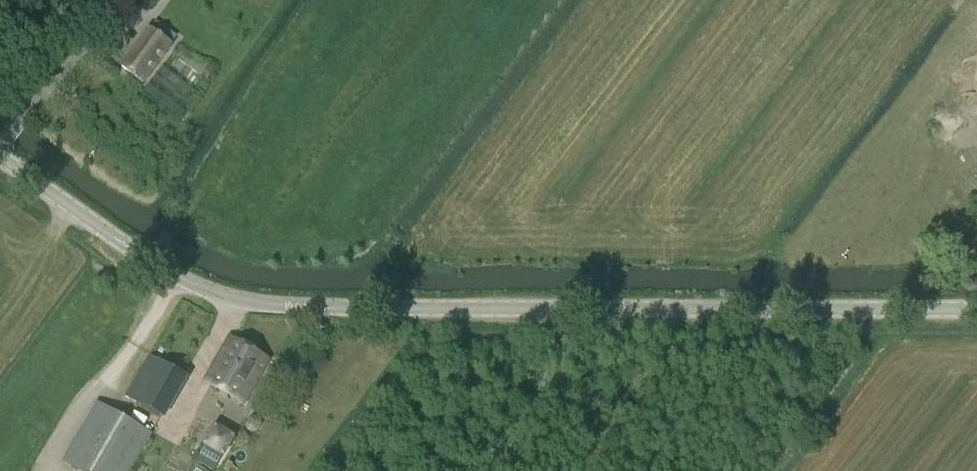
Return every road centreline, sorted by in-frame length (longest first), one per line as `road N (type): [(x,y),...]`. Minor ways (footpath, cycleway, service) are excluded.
road 1 (tertiary): [(976,311),(249,302),(164,270),(0,159)]
road 2 (track): [(150,260),(328,0)]
road 3 (track): [(557,309),(555,370),(484,470)]

